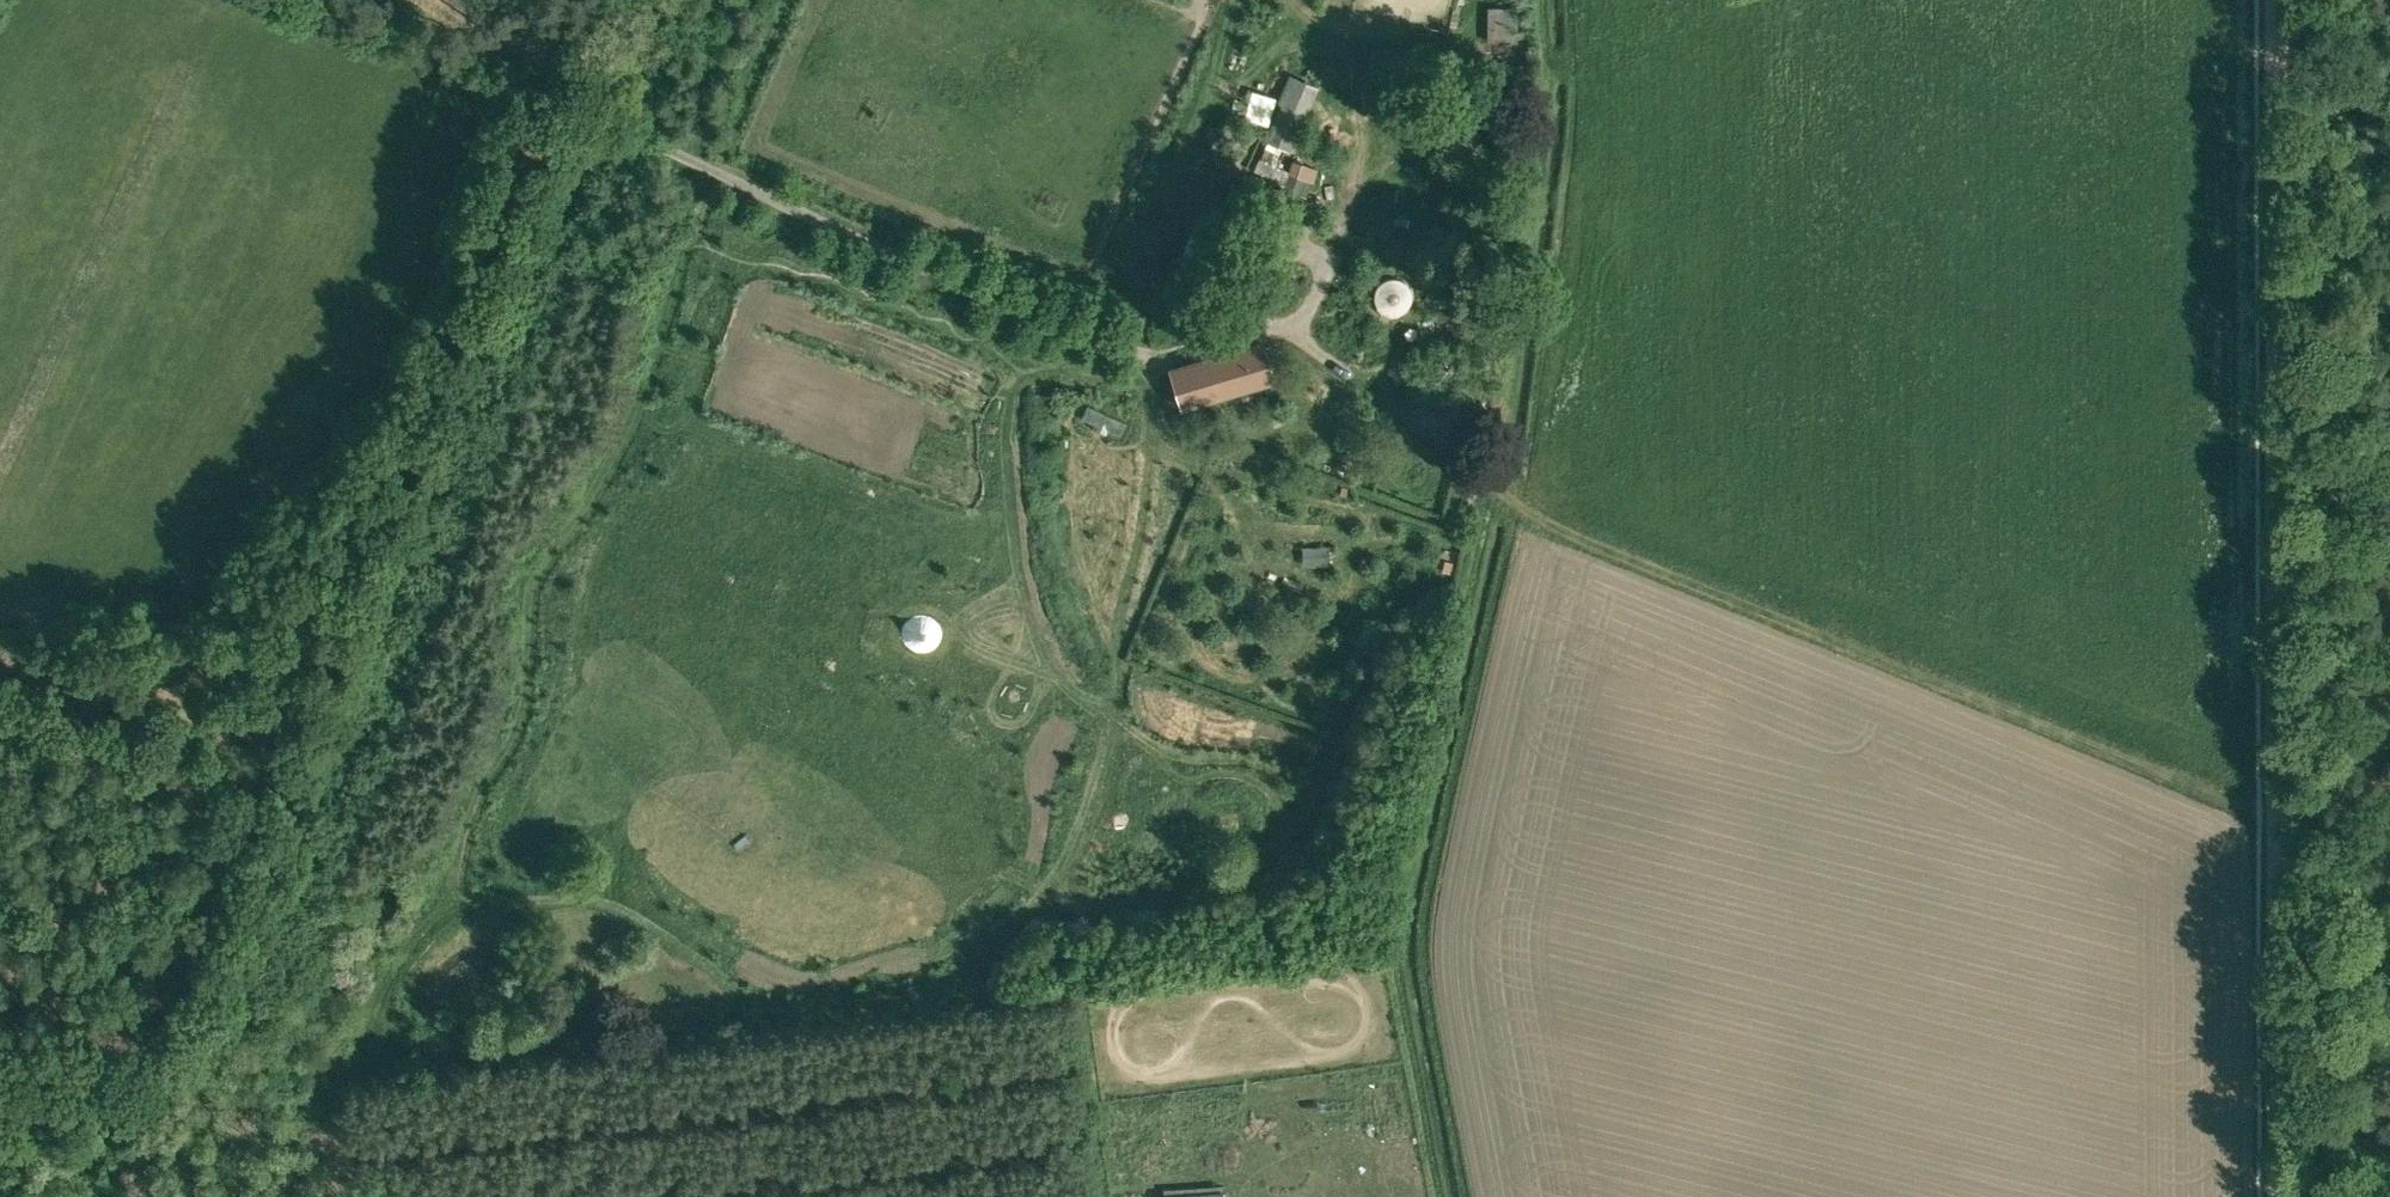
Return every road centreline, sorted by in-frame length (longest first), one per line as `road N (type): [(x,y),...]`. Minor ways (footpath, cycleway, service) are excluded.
road 1 (track): [(1495,486),(1295,330),(1258,324),(1161,357),(1091,347),(636,135),(317,0)]
road 2 (track): [(2279,1196),(2274,0)]
road 3 (track): [(2277,820),(1562,533),(1495,486)]

